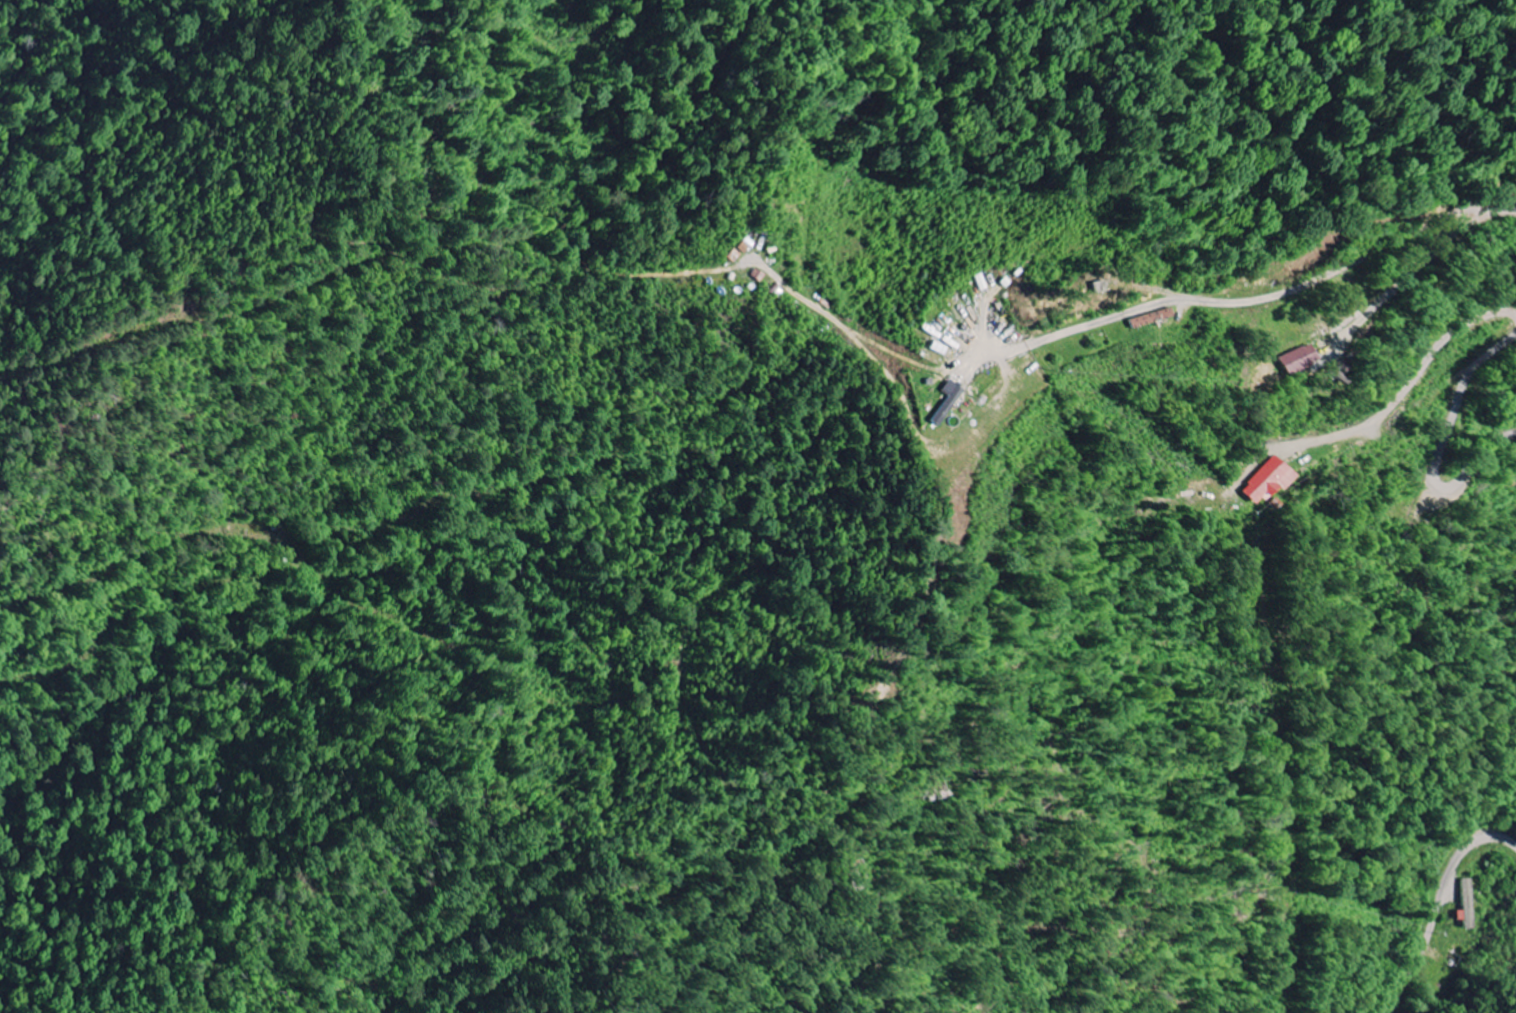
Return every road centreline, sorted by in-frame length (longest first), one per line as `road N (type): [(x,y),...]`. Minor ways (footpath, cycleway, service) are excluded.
road 1 (residential): [(1515,209),(1453,212),(1271,295),(1161,302),(1076,328)]
road 2 (residential): [(1515,433),(1485,448),(1451,486),(1435,478),(1469,373),(1515,333)]
road 3 (residential): [(1392,1012),(1460,858),(1480,837),(1515,840)]

